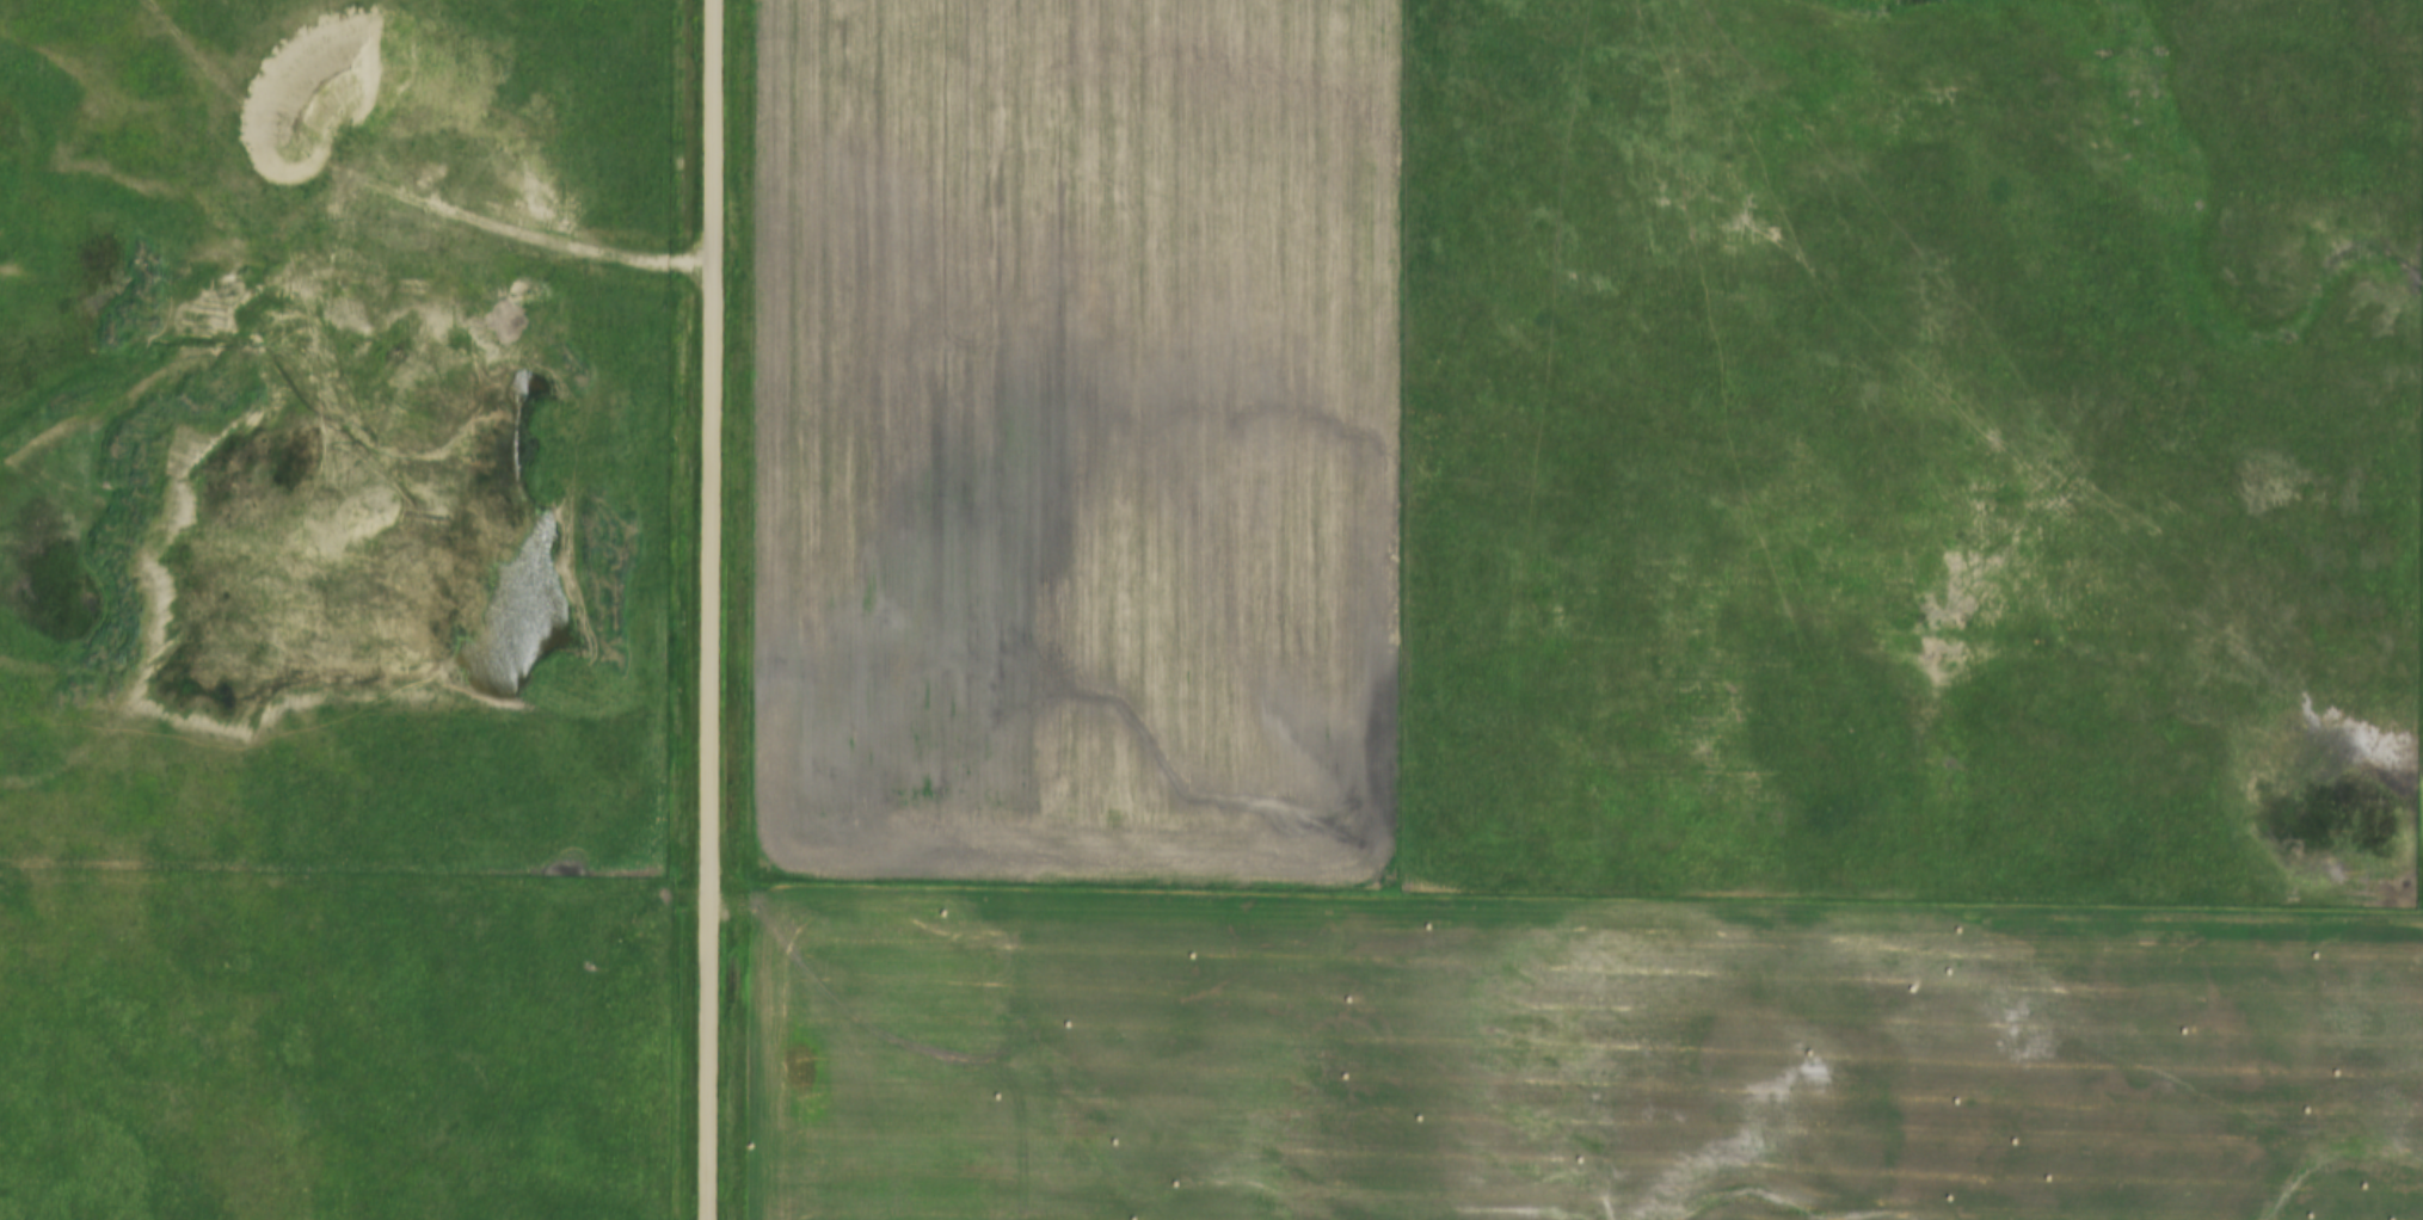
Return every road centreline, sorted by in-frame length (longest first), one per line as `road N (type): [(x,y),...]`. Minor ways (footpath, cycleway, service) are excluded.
road 1 (residential): [(703,1219),(712,0)]

